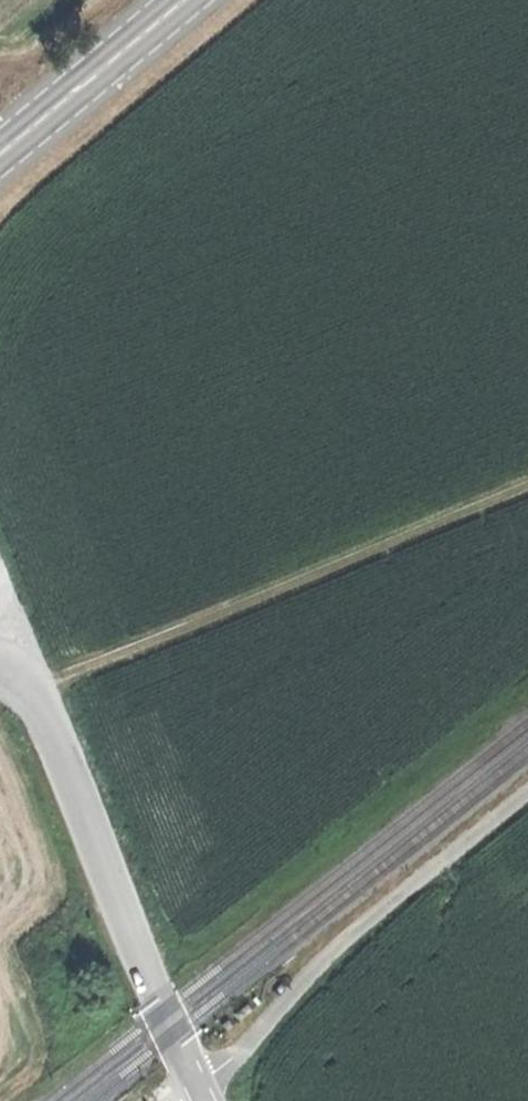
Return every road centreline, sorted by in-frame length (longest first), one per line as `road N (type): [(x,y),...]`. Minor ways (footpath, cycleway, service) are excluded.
road 1 (track): [(527,481),(31,688)]
road 2 (unclassified): [(0,670),(31,688),(47,718),(204,1100)]
road 3 (track): [(195,1082),(244,1049),(343,945),(527,796)]
road 4 (secondary): [(182,0),(0,152)]

